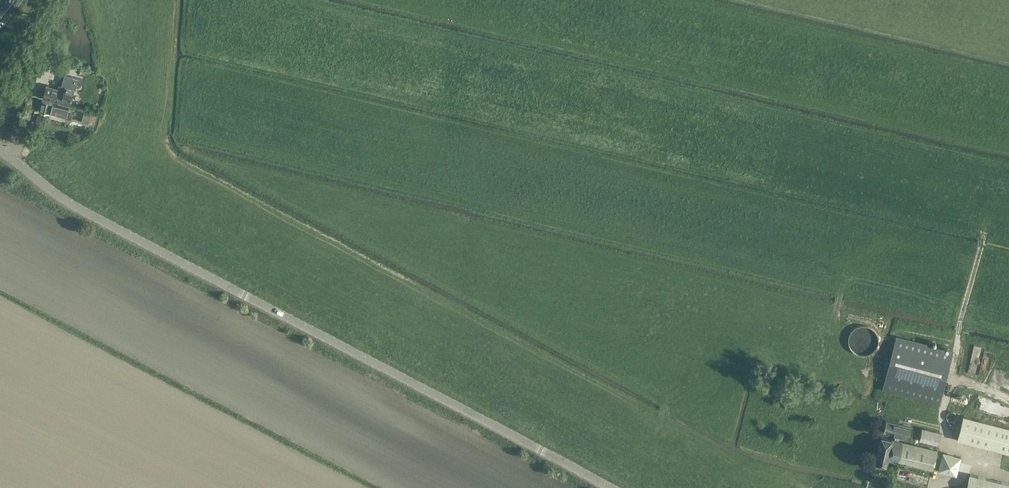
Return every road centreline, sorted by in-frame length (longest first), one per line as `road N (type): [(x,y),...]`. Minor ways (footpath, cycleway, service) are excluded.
road 1 (unclassified): [(608,487),(59,196),(0,149)]
road 2 (track): [(758,0),(1008,55)]
road 3 (track): [(986,233),(942,412)]

